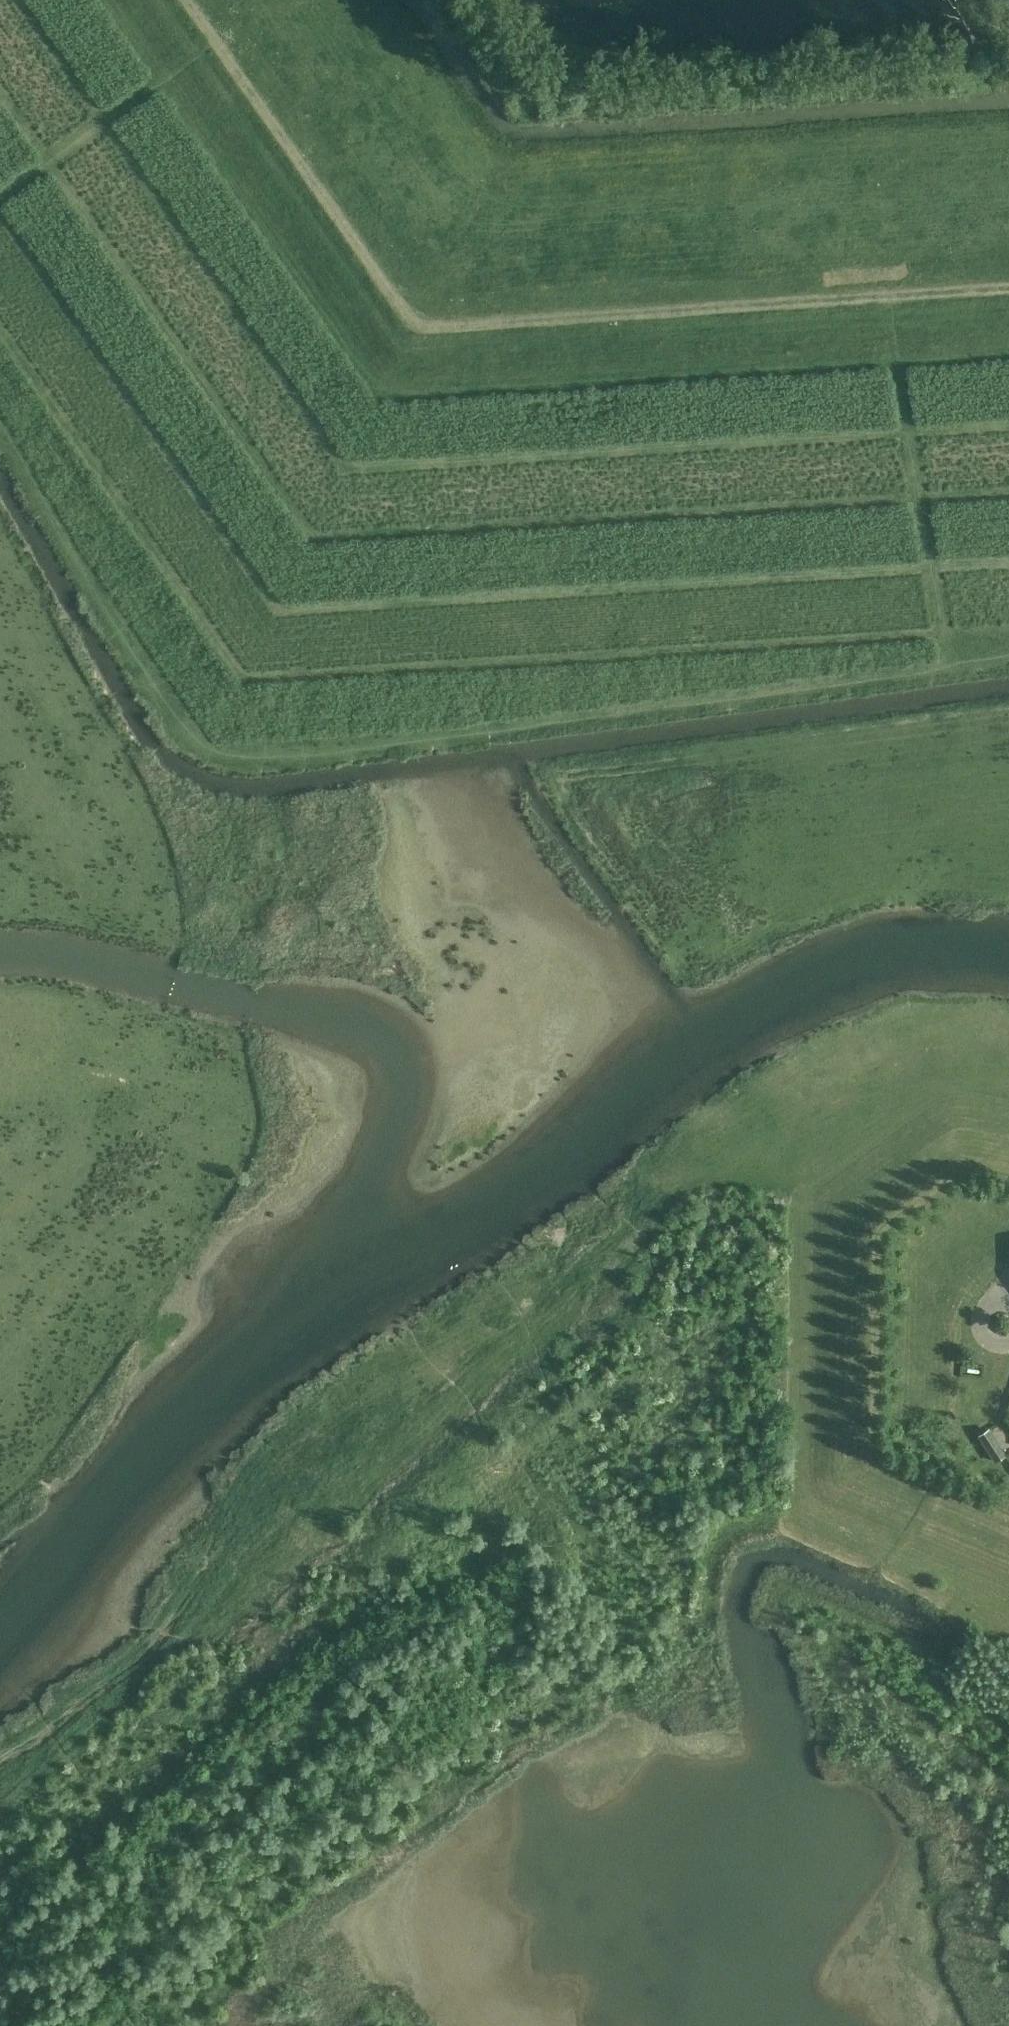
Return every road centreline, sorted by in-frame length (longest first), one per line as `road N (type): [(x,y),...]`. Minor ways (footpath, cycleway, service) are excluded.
road 1 (track): [(190,0),(421,330),(1008,289)]

